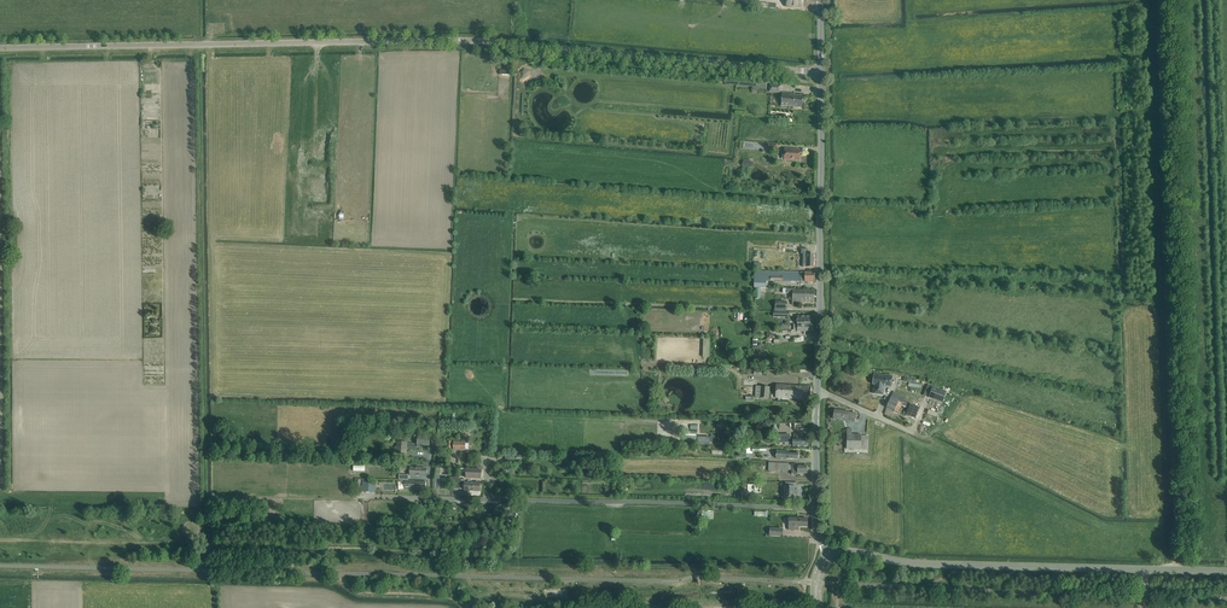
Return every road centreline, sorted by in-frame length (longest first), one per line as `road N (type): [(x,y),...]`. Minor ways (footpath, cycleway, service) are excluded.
road 1 (unclassified): [(821,73),(457,40),(0,47)]
road 2 (tertiary): [(817,508),(821,73)]
road 3 (unclassified): [(817,508),(486,499)]
road 4 (tertiary): [(1145,569),(830,557)]
road 5 (track): [(464,607),(497,595),(595,607),(698,607)]
road 6 (track): [(204,541),(0,541)]

